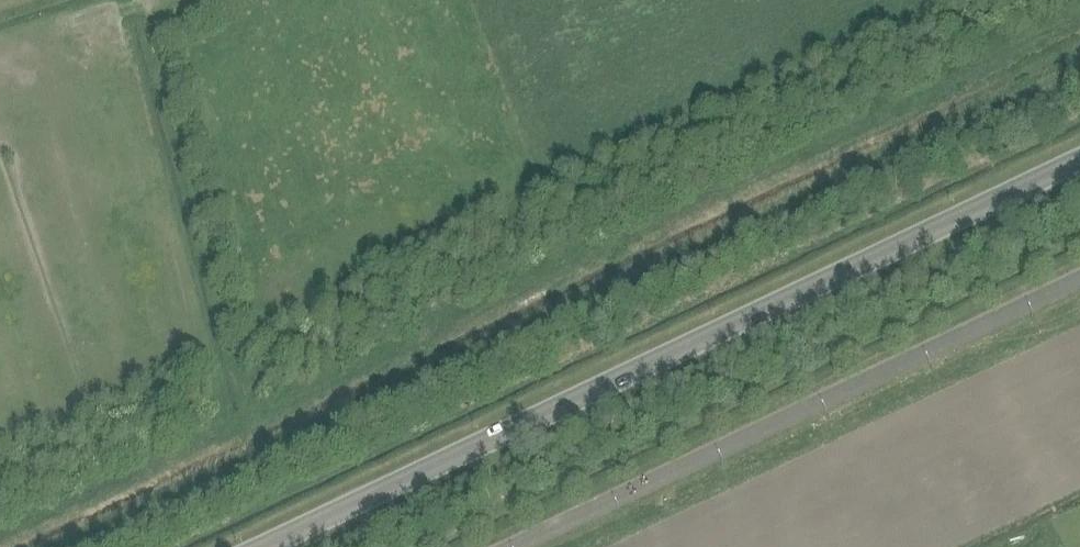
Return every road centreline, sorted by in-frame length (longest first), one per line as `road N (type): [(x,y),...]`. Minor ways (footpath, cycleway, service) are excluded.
road 1 (tertiary): [(1079,162),(268,546)]
road 2 (residential): [(1079,279),(515,546)]

